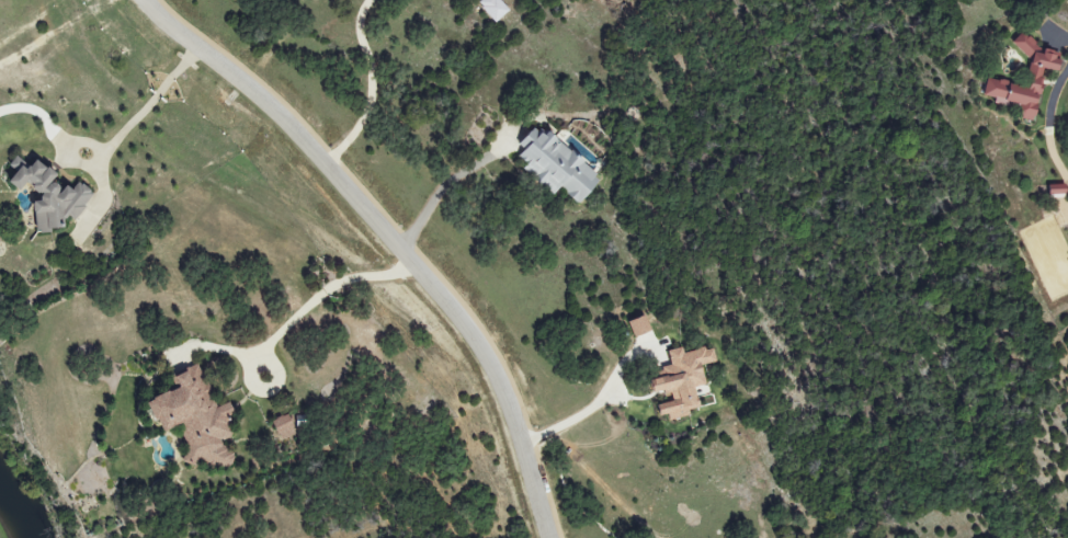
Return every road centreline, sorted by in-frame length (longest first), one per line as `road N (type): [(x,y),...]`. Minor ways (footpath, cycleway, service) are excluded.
road 1 (residential): [(143,0),(282,119),(465,329),(504,405),(547,537)]

